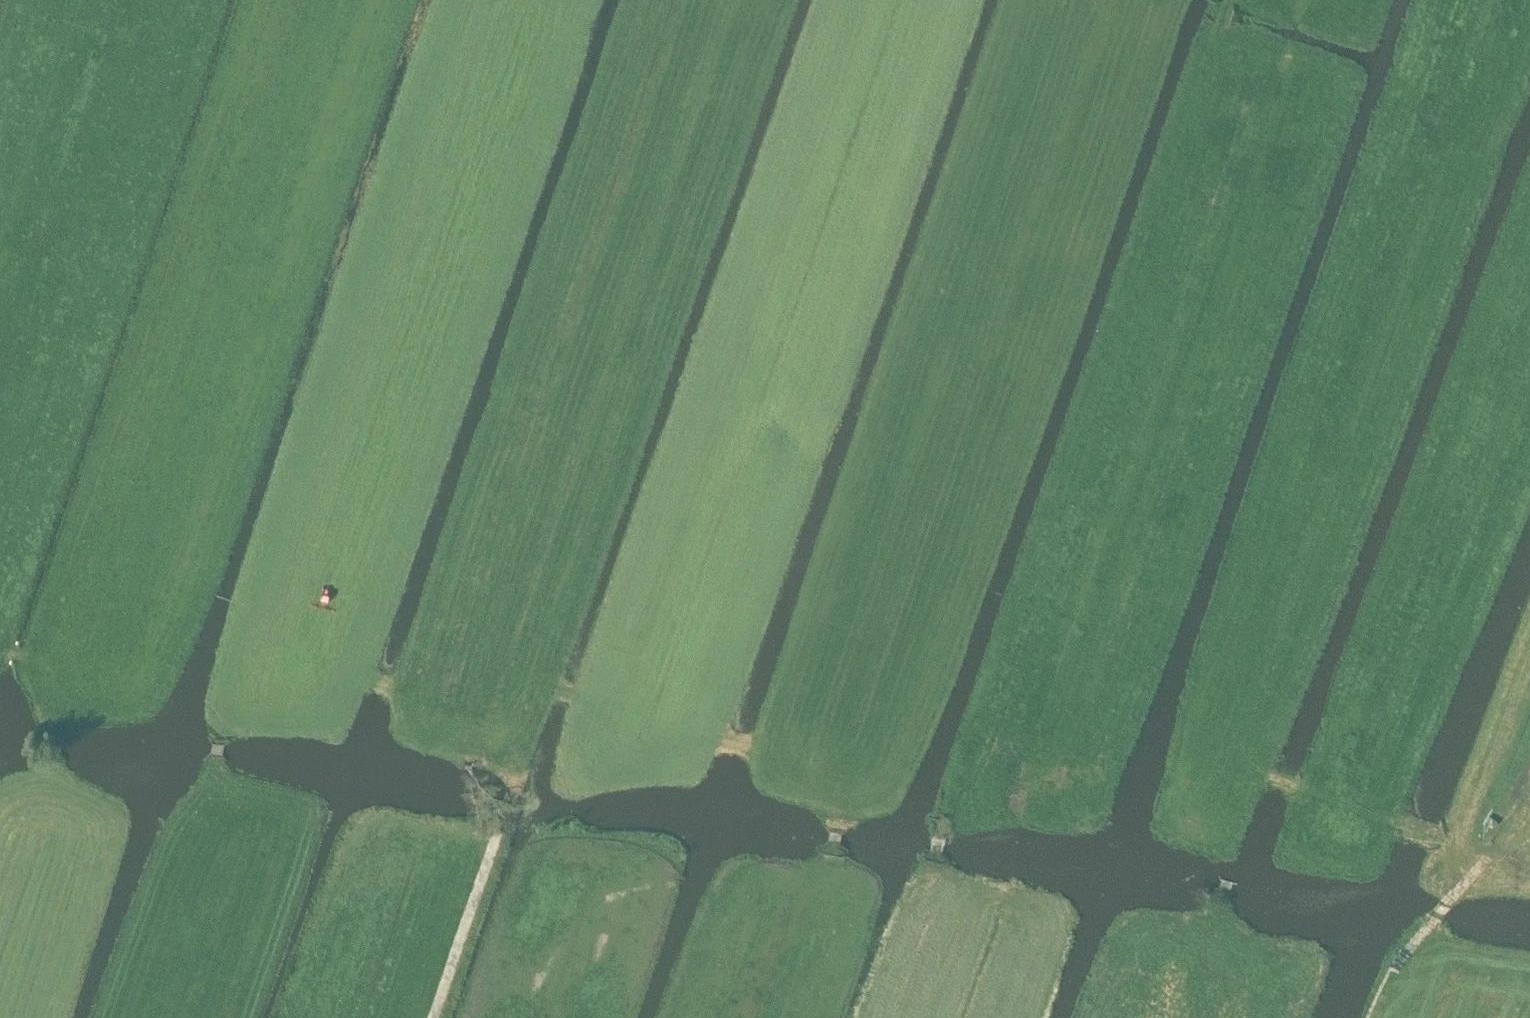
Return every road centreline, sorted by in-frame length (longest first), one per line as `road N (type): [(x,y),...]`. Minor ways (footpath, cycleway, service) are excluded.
road 1 (track): [(433,1017),(504,813)]

